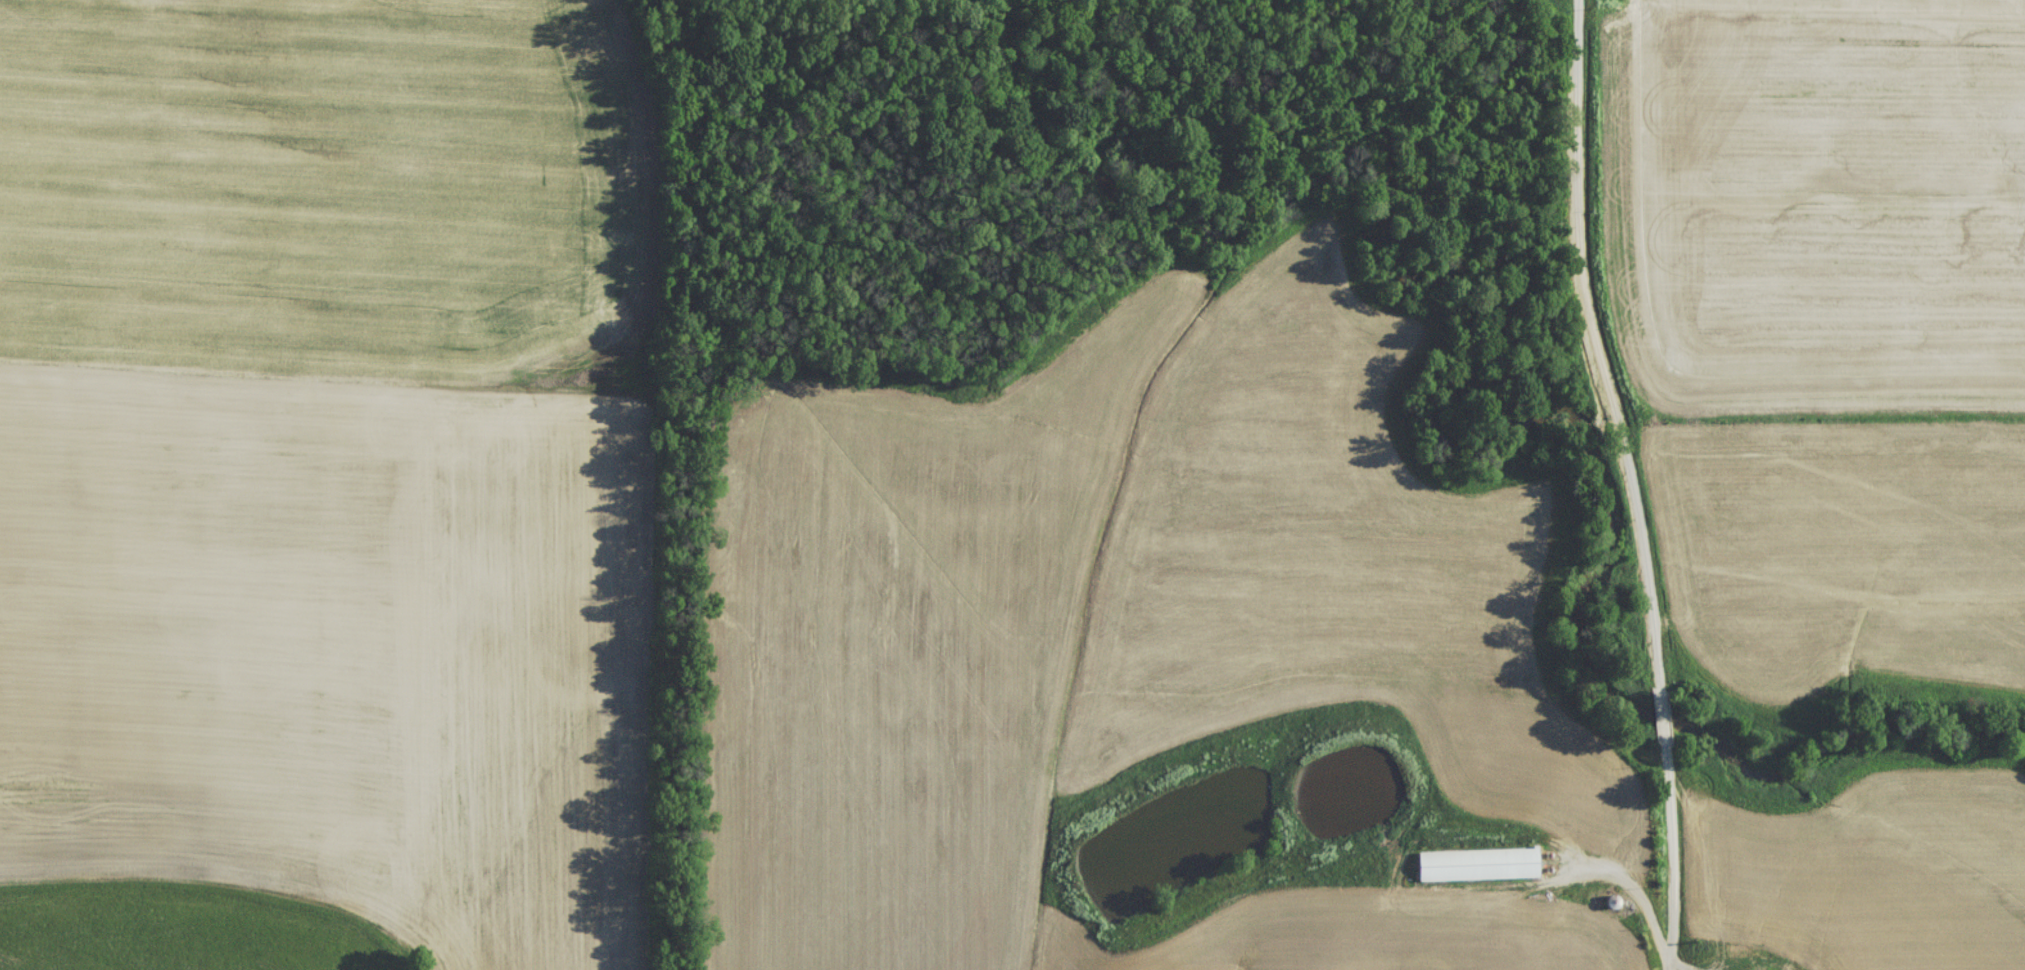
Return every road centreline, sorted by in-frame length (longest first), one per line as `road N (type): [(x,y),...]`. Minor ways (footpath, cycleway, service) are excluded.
road 1 (residential): [(1667,969),(1670,807),(1644,521),(1587,298),(1579,209),(1583,0)]

